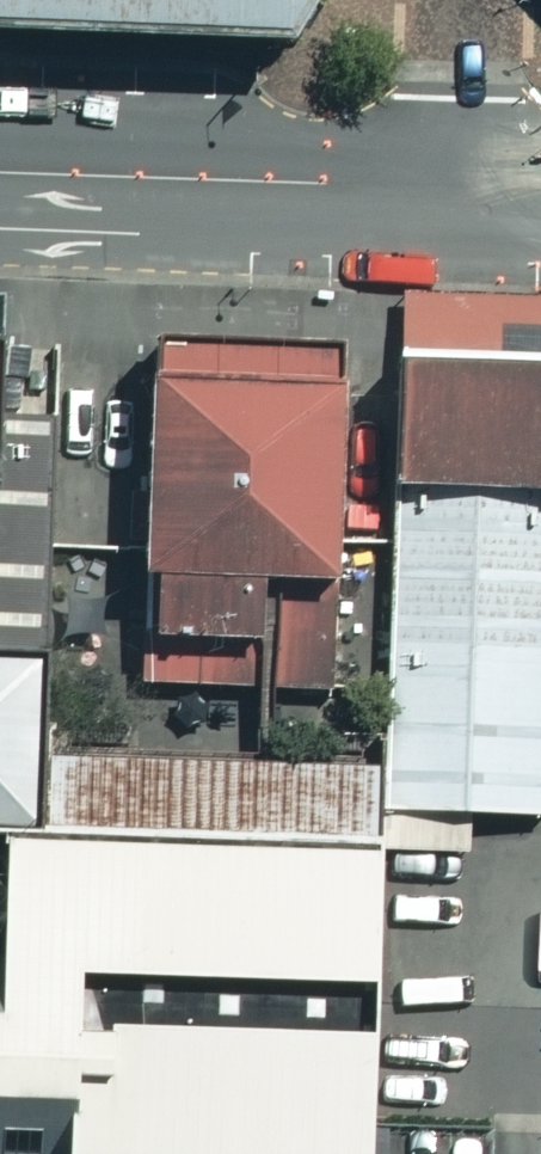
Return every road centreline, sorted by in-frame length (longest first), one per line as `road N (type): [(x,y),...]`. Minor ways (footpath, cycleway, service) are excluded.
road 1 (unclassified): [(505,187),(0,170)]
road 2 (unclassified): [(460,0),(465,121),(505,187)]

